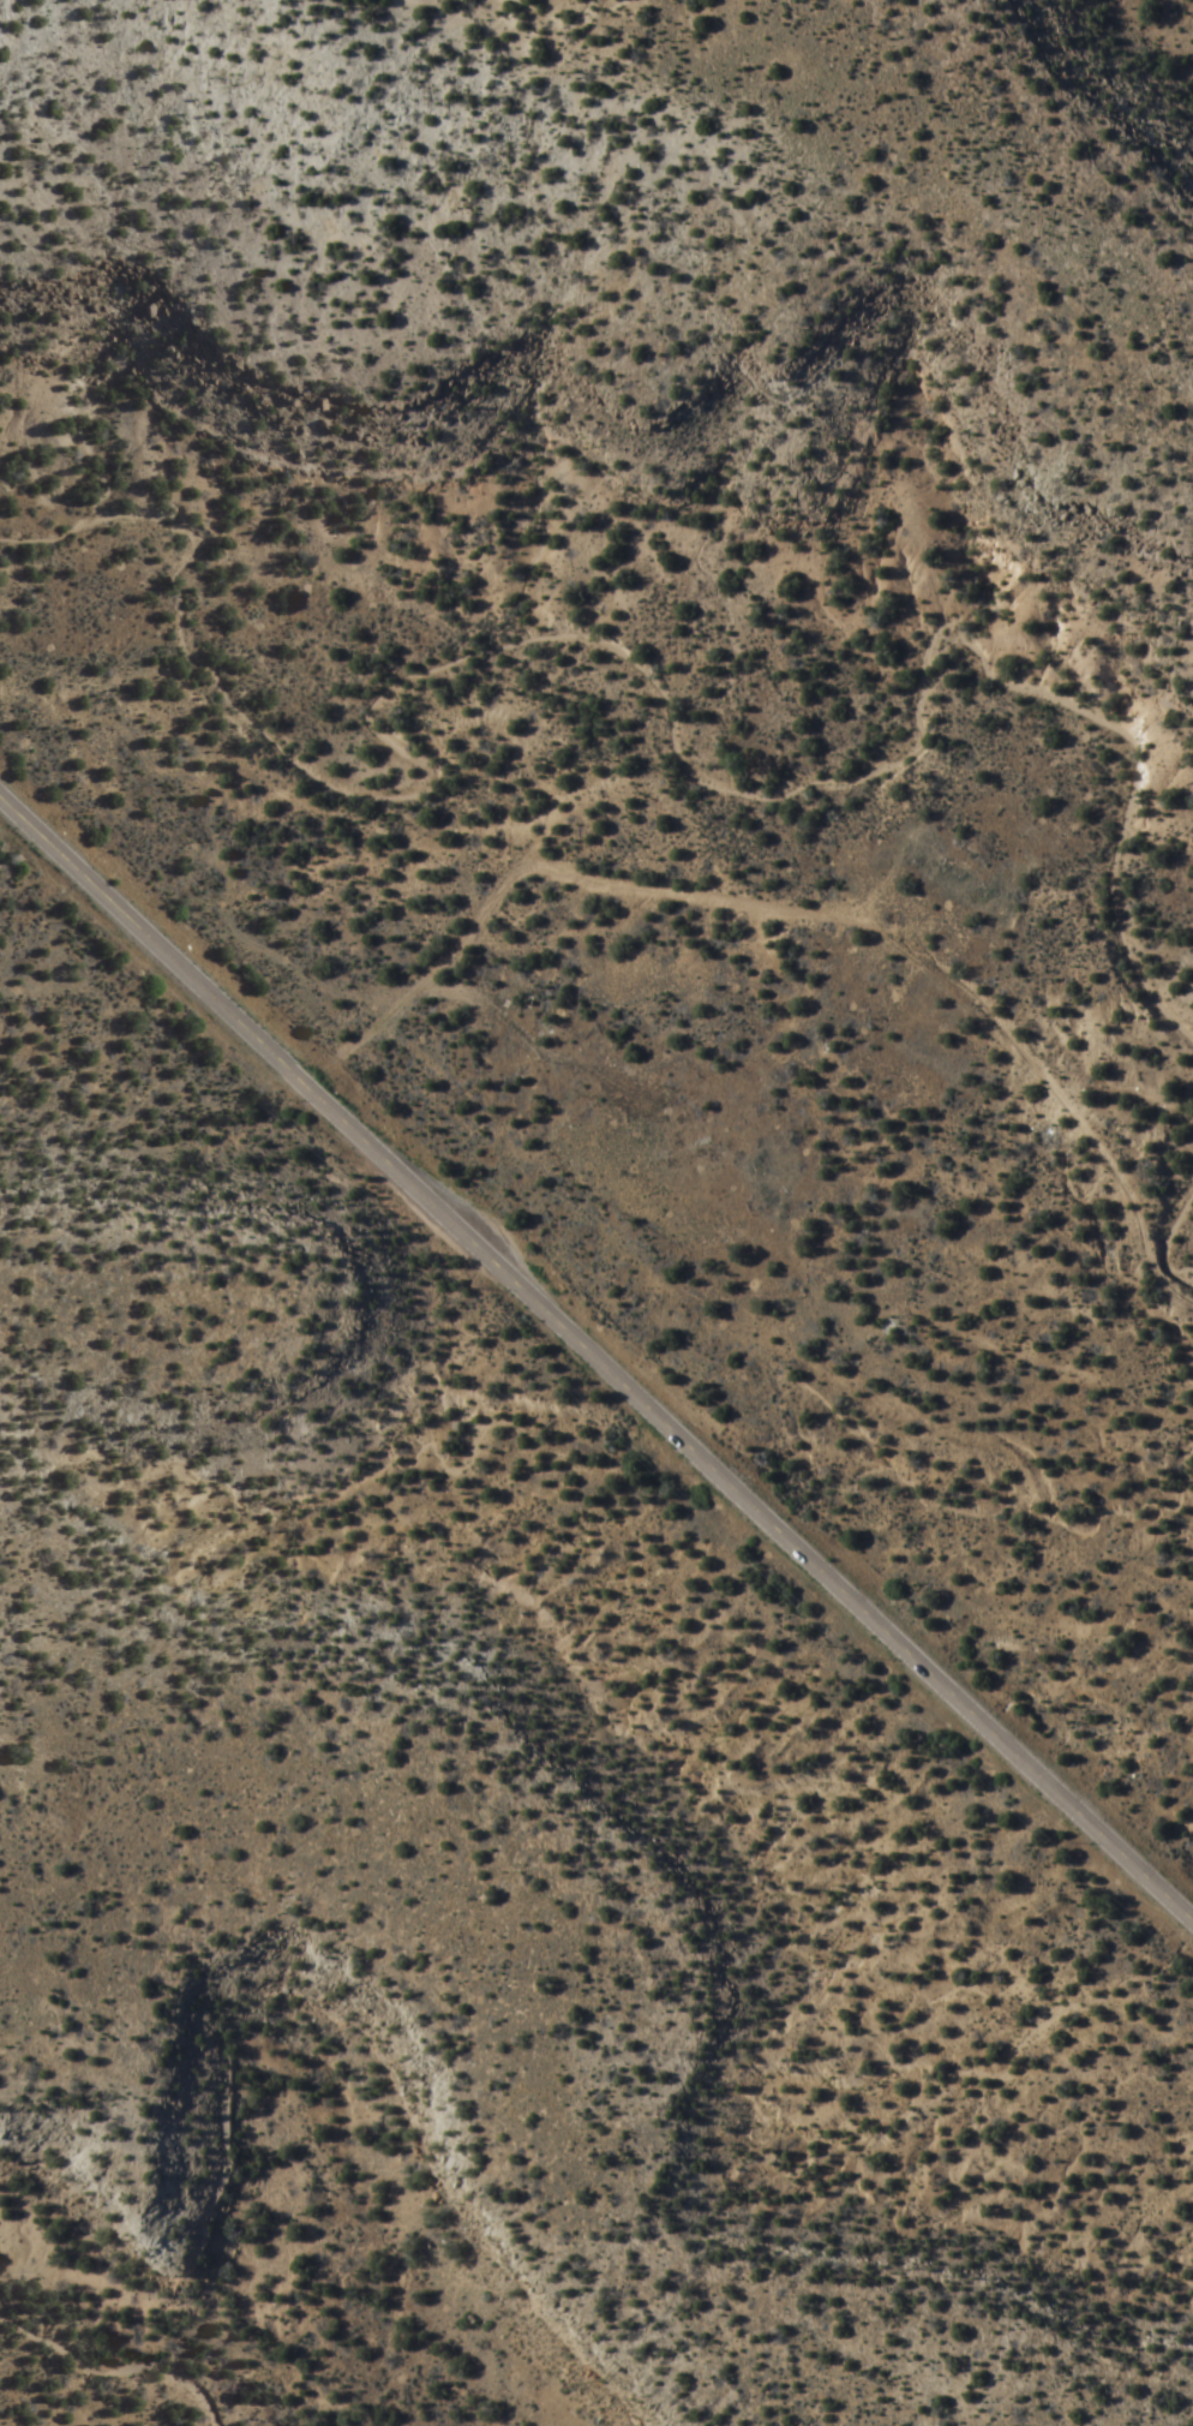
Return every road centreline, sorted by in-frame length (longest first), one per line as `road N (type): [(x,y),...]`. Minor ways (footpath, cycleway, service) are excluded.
road 1 (primary): [(1192,1920),(0,795)]

